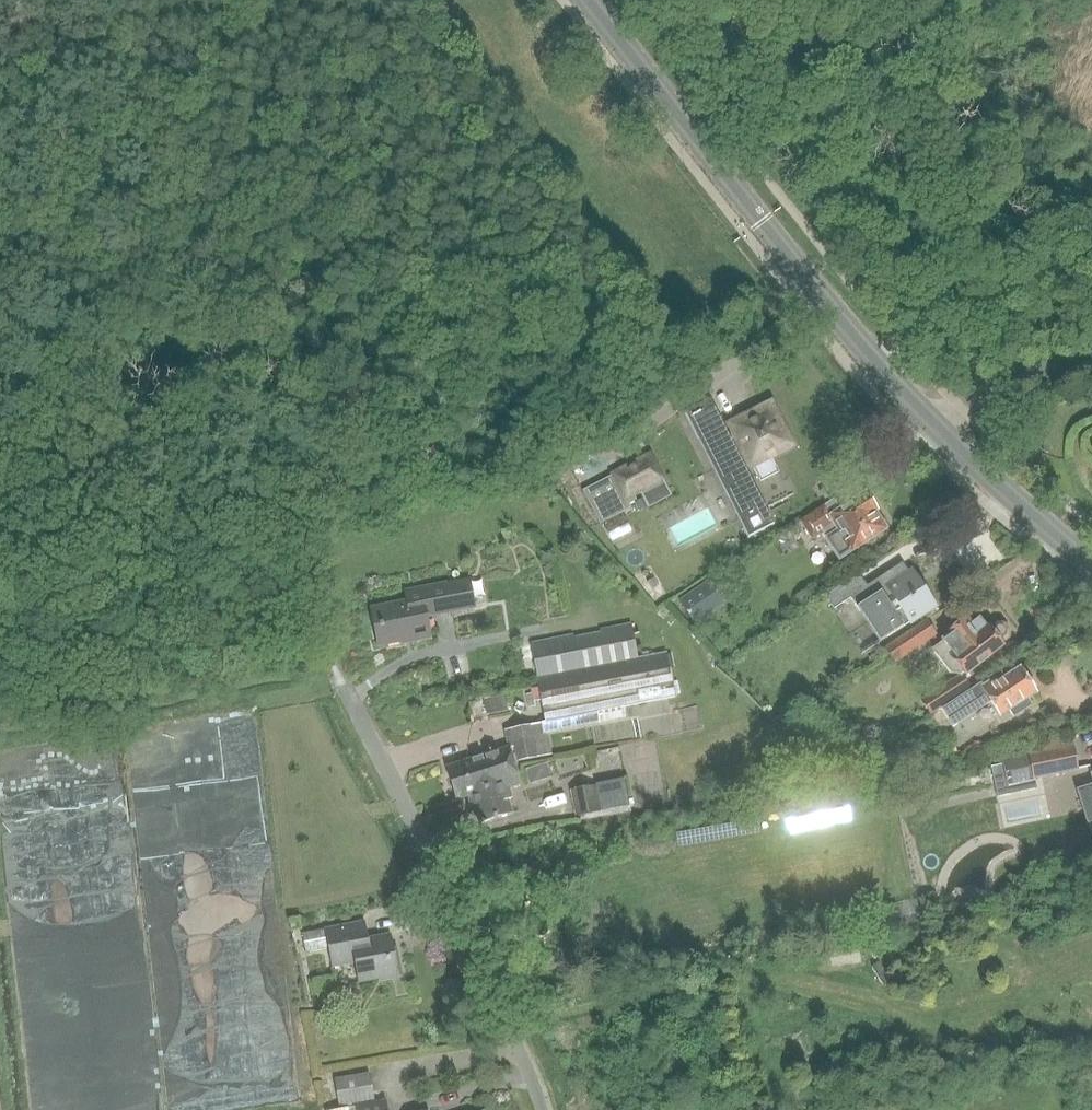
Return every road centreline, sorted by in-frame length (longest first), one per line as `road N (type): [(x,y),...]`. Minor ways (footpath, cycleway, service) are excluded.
road 1 (residential): [(546,1109),(473,937),(333,664)]
road 2 (secondary): [(878,361),(590,0)]
road 3 (secondary): [(1091,567),(878,361)]
road 4 (unclassified): [(878,361),(959,316),(1091,274)]

